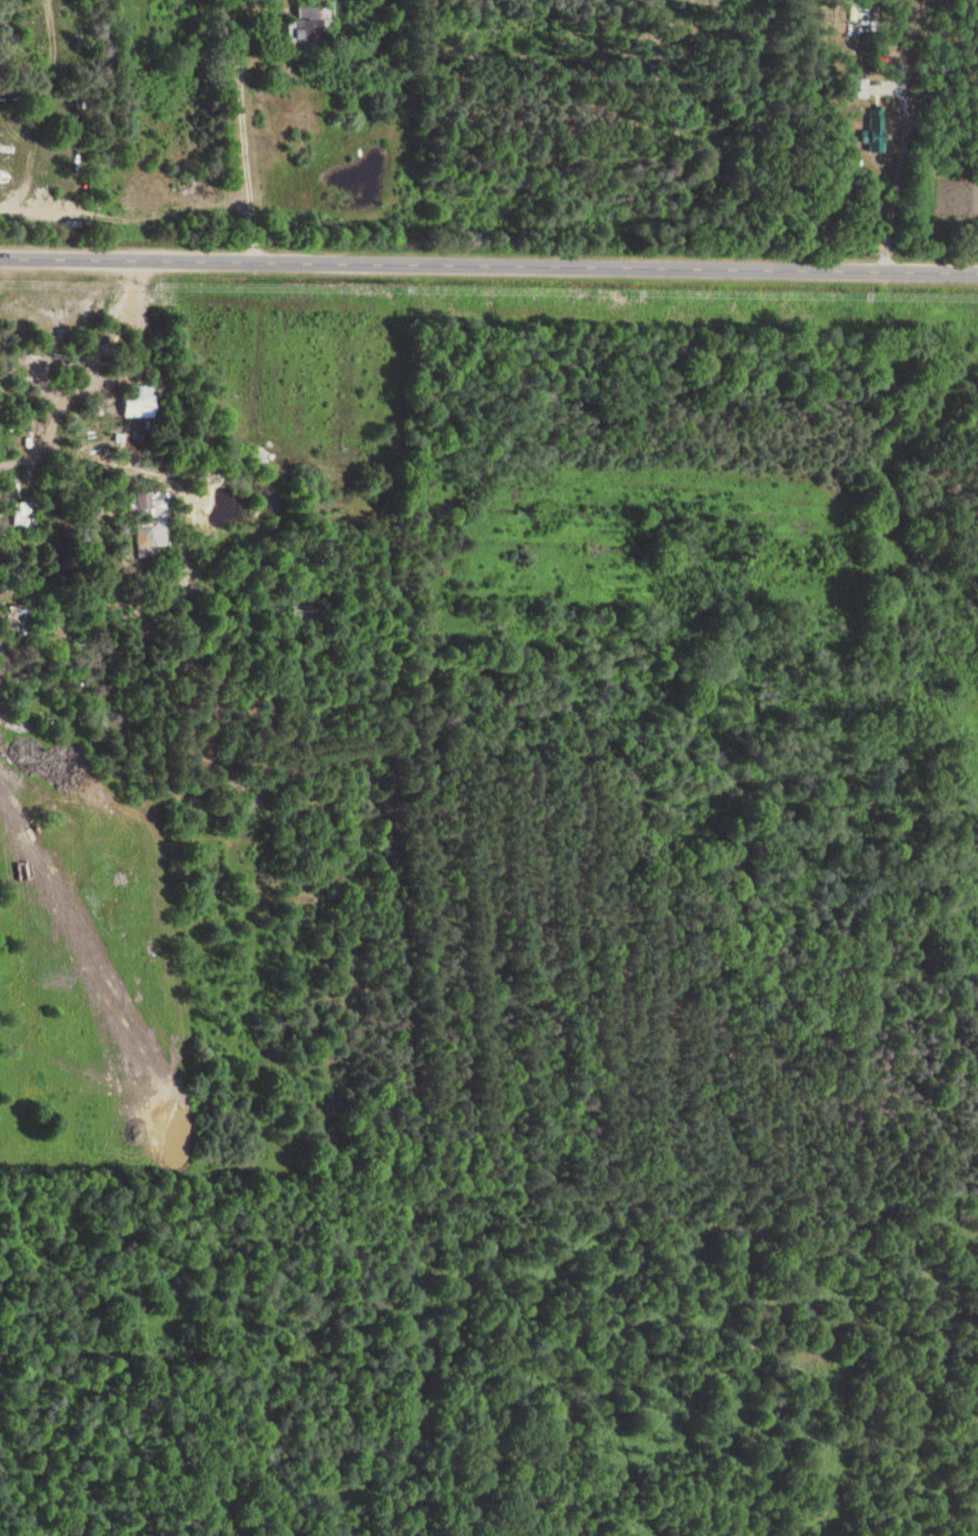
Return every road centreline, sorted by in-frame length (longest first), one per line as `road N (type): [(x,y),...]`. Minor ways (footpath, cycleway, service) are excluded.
road 1 (residential): [(0,259),(977,268)]

